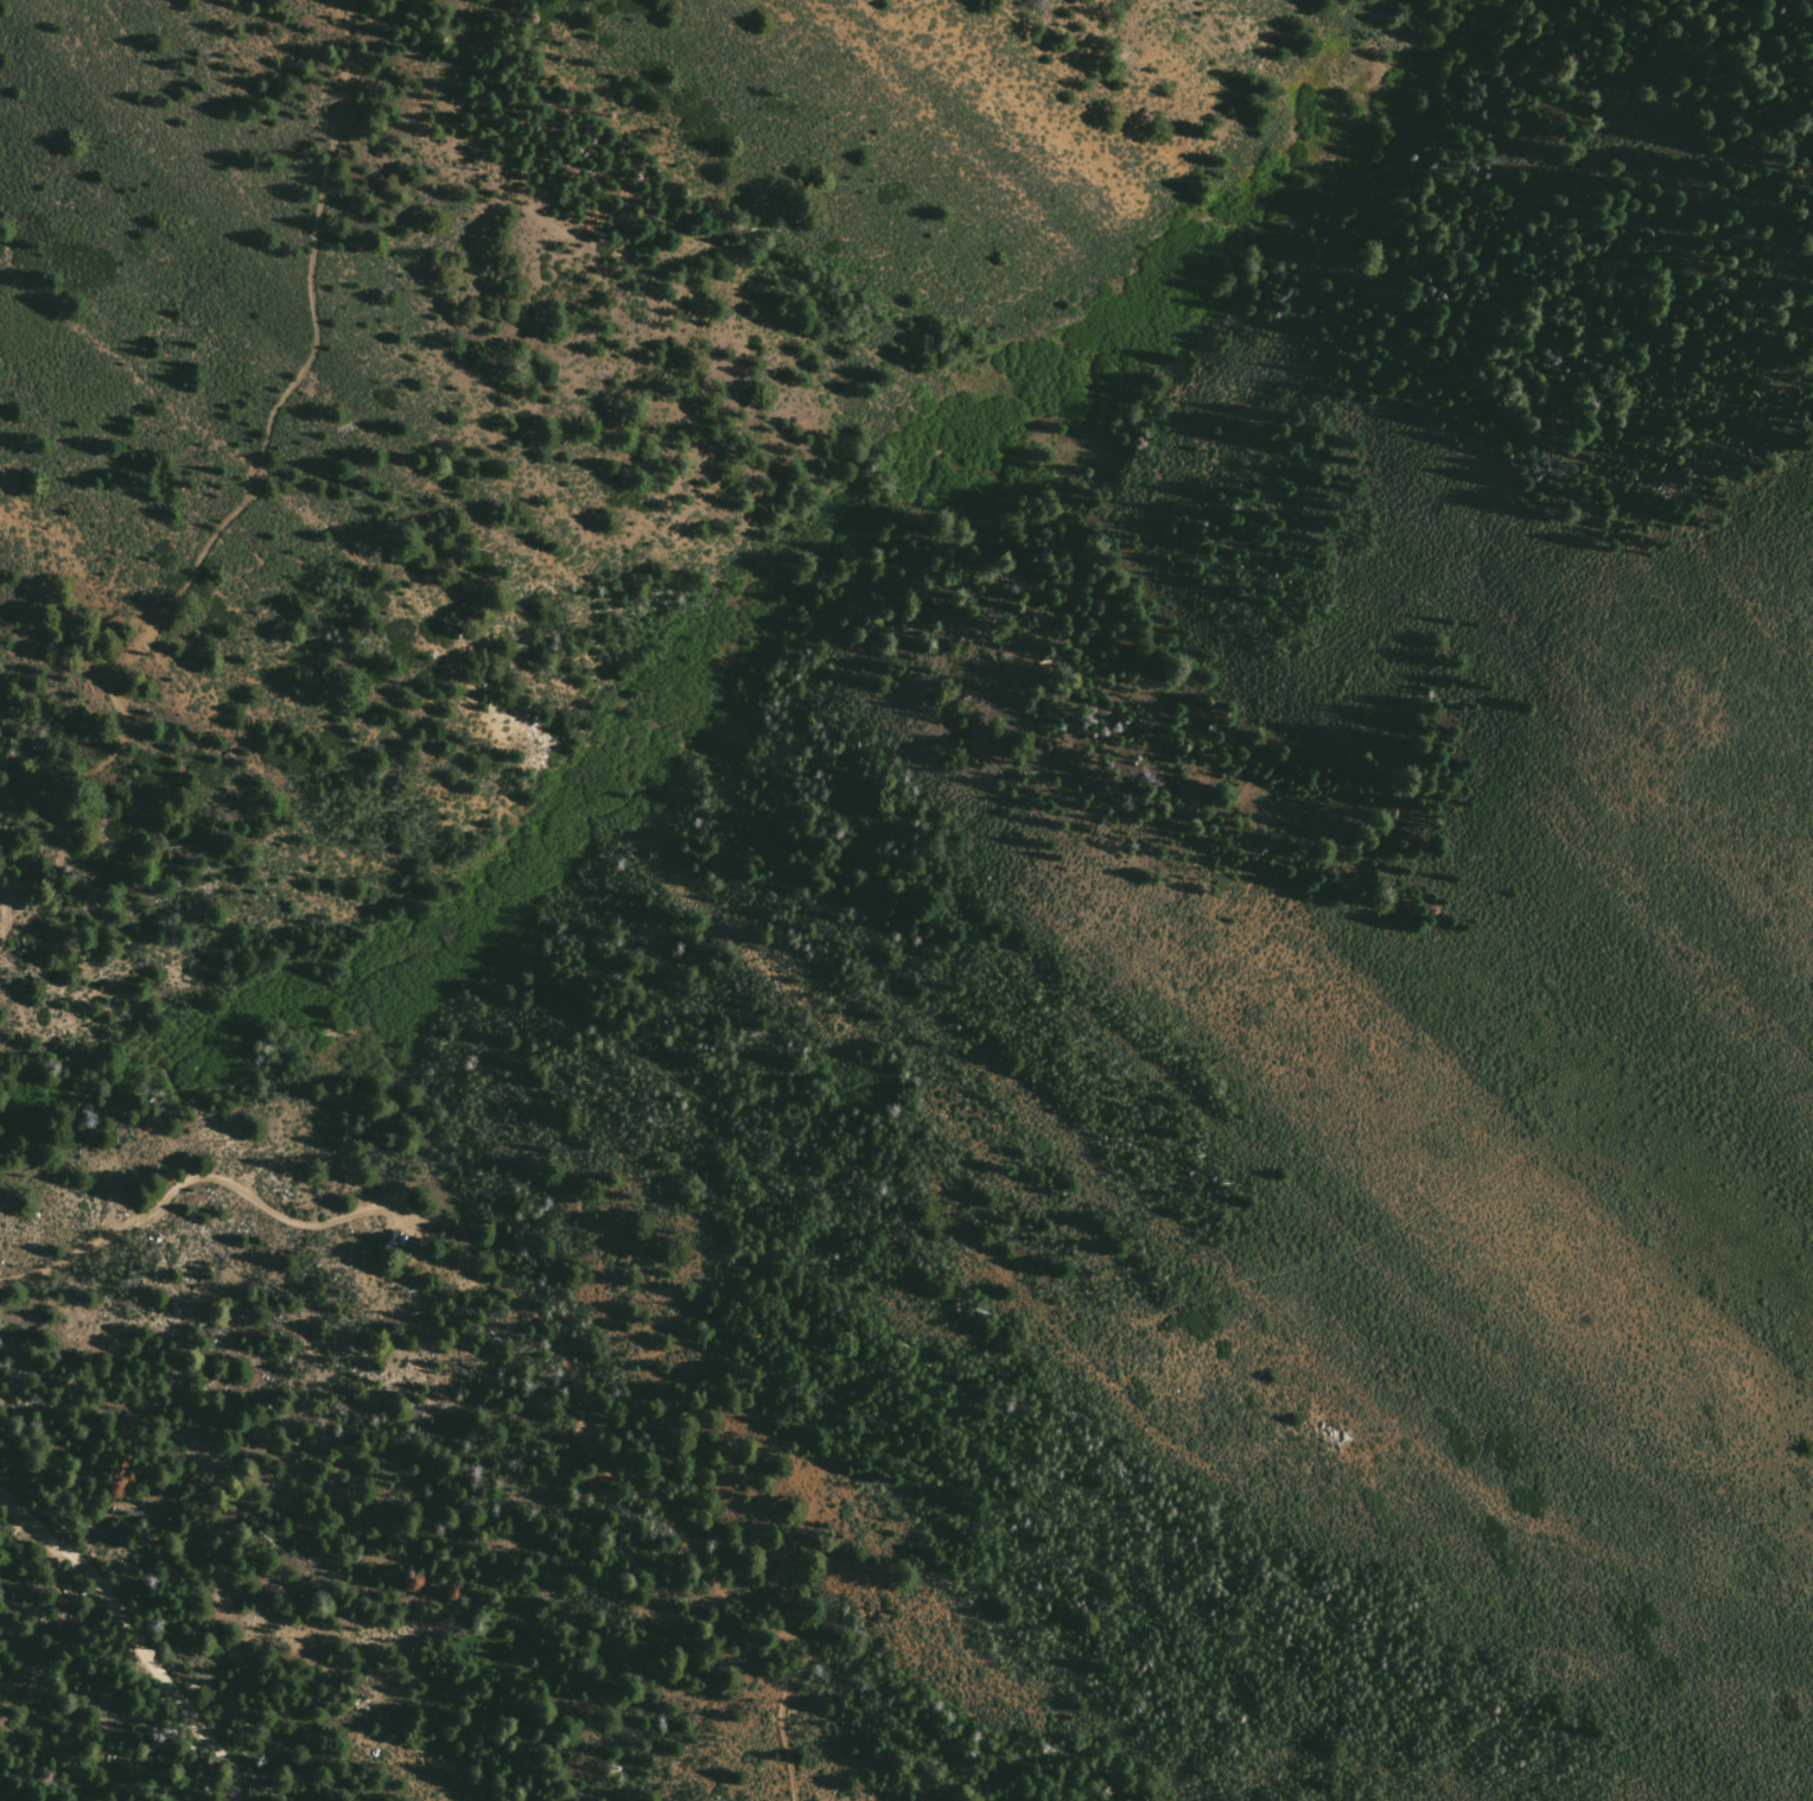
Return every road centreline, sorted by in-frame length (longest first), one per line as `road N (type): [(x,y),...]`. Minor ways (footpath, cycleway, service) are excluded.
road 1 (track): [(793,1800),(782,1708),(808,1653),(729,1567),(564,1423),(552,1330),(451,1223),(378,1205),(326,1224),(293,1223),(205,1177),(180,1183),(135,1221),(55,1266),(0,1280)]
road 2 (track): [(0,927),(8,858),(68,776),(97,765),(117,745),(122,717),(106,687),(108,674),(151,639),(218,527),(246,498),(244,475),(271,412),(306,362),(313,342),(306,284),(348,0)]
road 3 (track): [(230,1800),(209,1743),(98,1586),(0,1491)]

